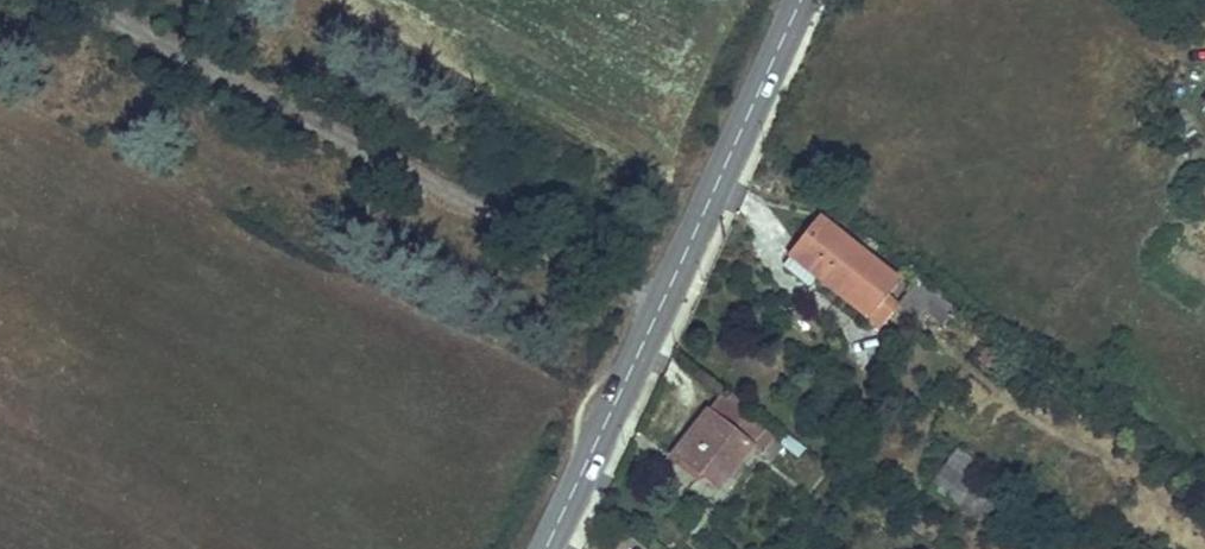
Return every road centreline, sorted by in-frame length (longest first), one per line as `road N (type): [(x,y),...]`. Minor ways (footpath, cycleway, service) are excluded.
road 1 (tertiary): [(799,0),(542,548)]

